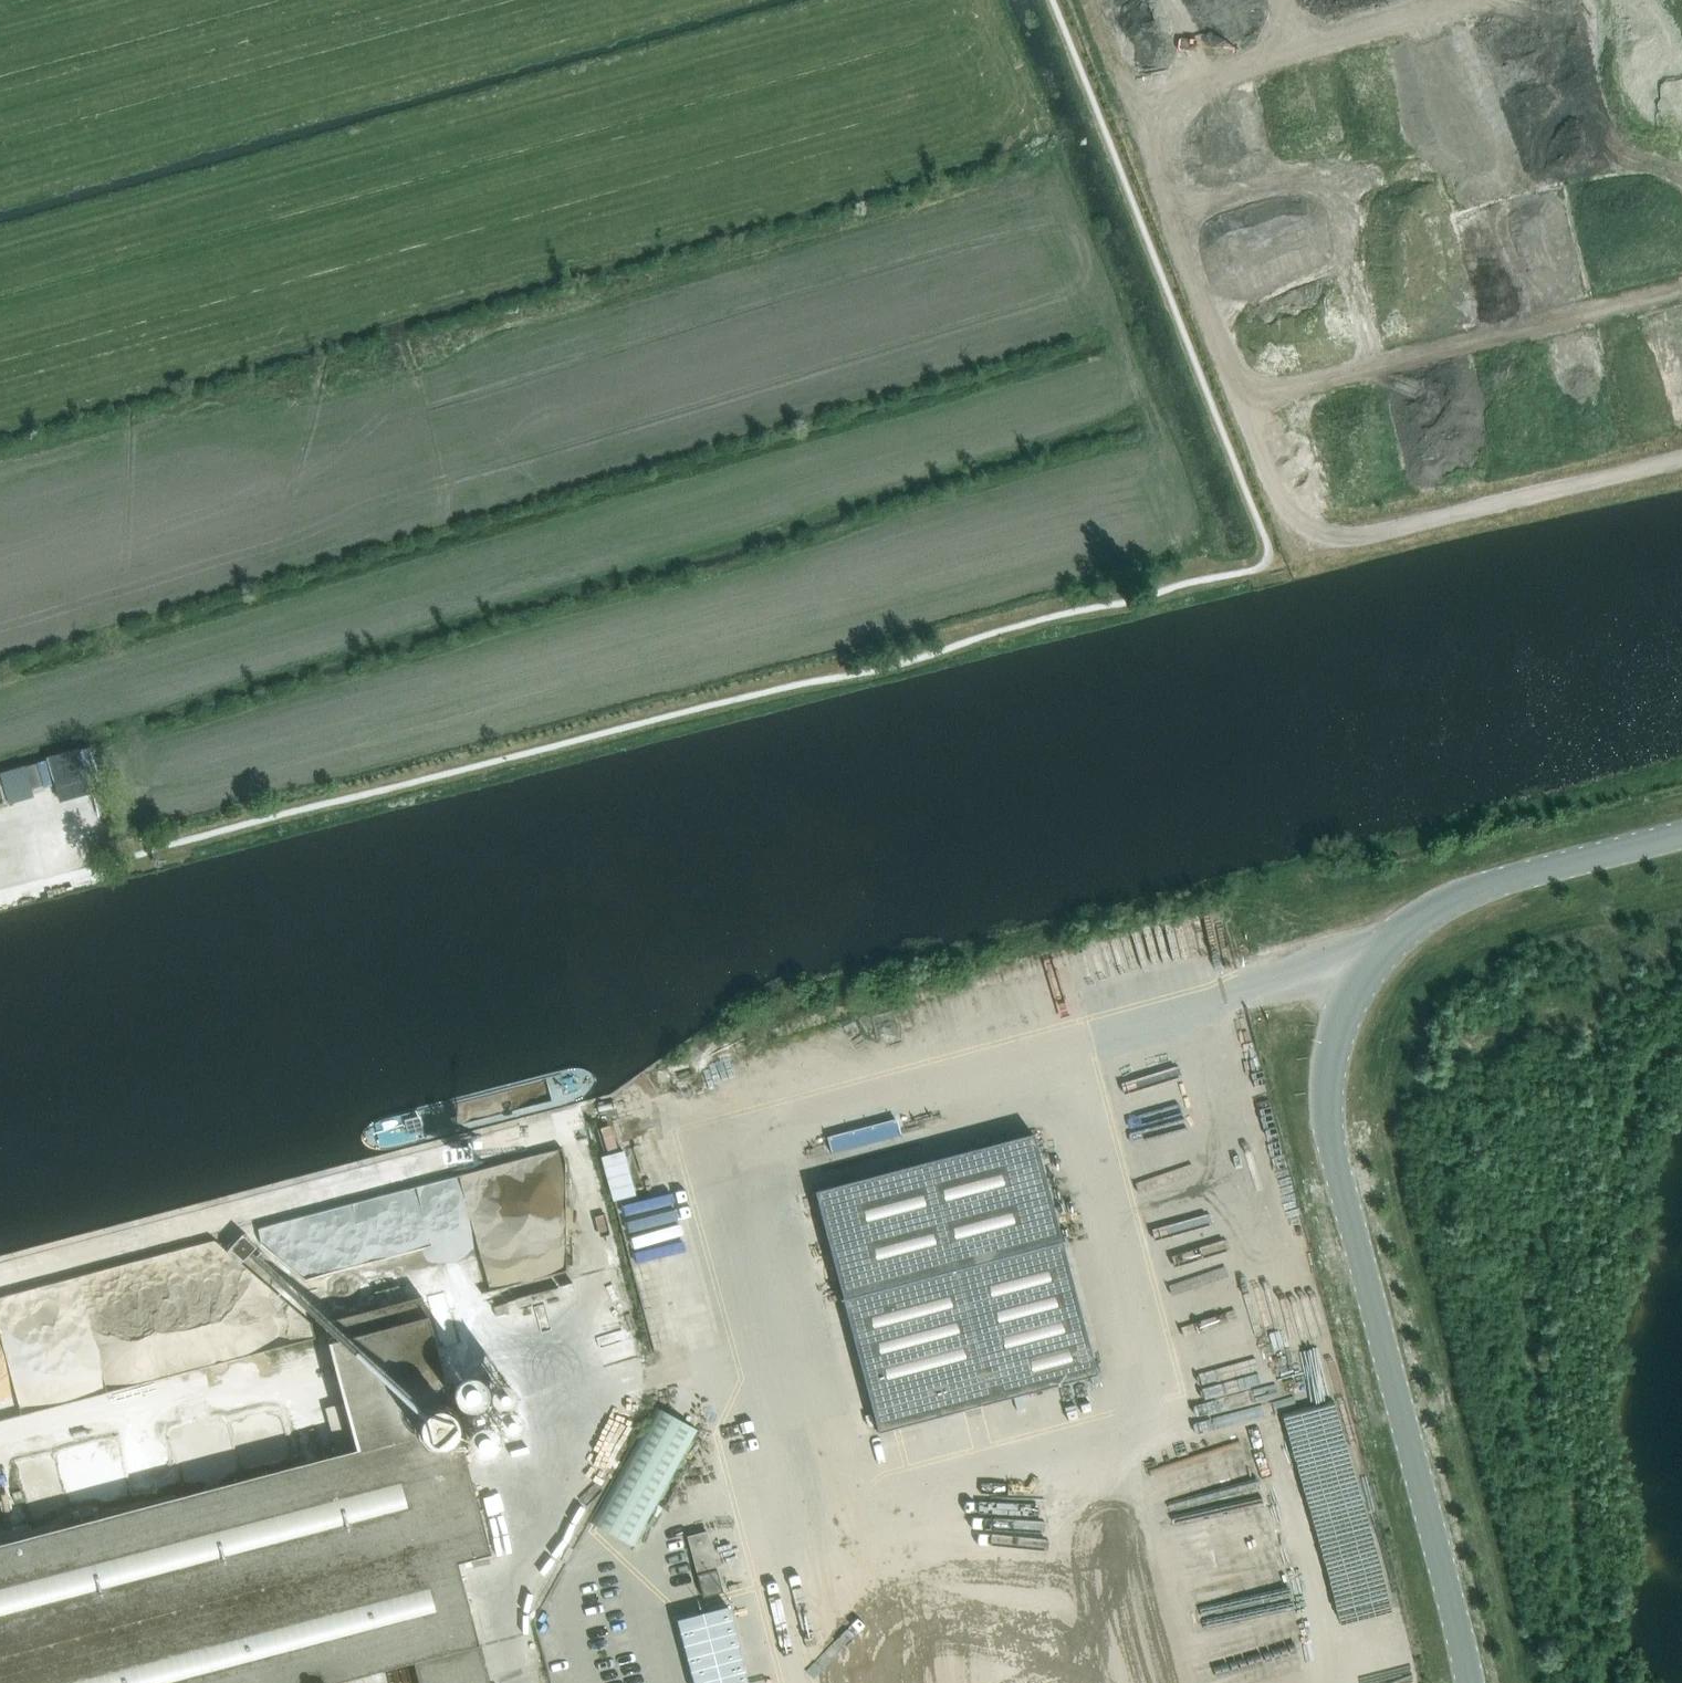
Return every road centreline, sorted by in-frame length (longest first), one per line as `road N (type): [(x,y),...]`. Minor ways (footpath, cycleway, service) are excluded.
road 1 (unclassified): [(1681,832),(1479,885),(1430,908),(1362,974),(1333,1041),(1326,1090),(1333,1148),(1472,1682)]
road 2 (track): [(1332,541),(1305,529),(1287,508),(1212,330),(1167,196),(1168,139),(1176,116),(1207,86),(1487,0)]
road 3 (track): [(1332,541),(1681,456)]

